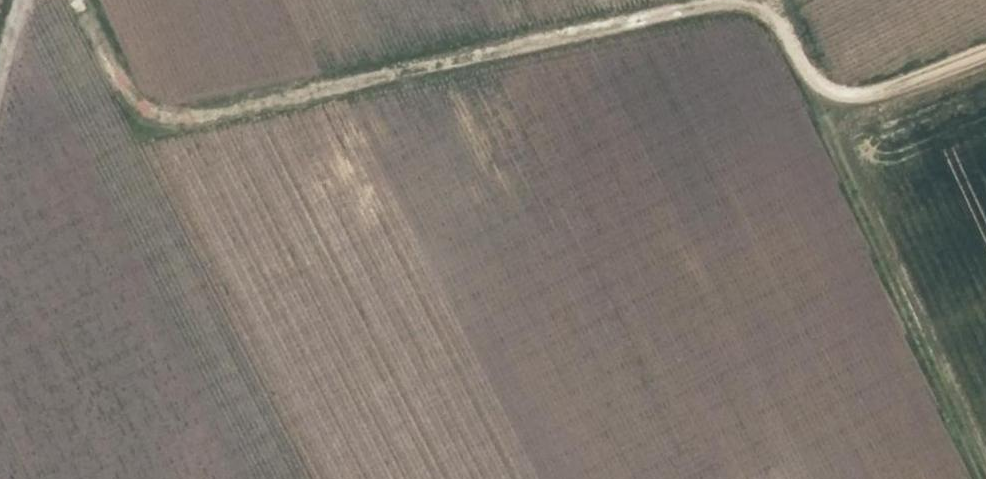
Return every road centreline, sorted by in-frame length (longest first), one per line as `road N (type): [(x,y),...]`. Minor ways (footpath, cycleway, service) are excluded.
road 1 (track): [(734,0),(166,122),(112,64),(86,0)]
road 2 (track): [(820,96),(985,472)]
road 3 (track): [(985,52),(870,95),(820,96),(774,0)]
road 4 (track): [(0,123),(36,0)]

